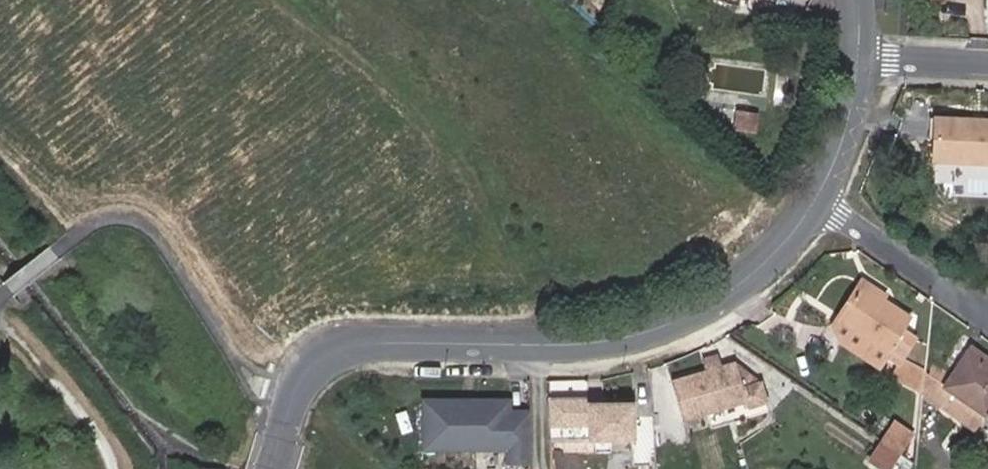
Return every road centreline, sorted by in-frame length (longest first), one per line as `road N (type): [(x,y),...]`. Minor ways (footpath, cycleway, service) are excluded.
road 1 (residential): [(709,305),(612,341),(340,347),(298,387),(271,468)]
road 2 (residential): [(817,197),(987,307)]
road 3 (residential): [(709,305),(767,266),(817,197)]
road 4 (residential): [(817,197),(853,118),(861,63)]
road 5 (residential): [(861,63),(987,69)]

